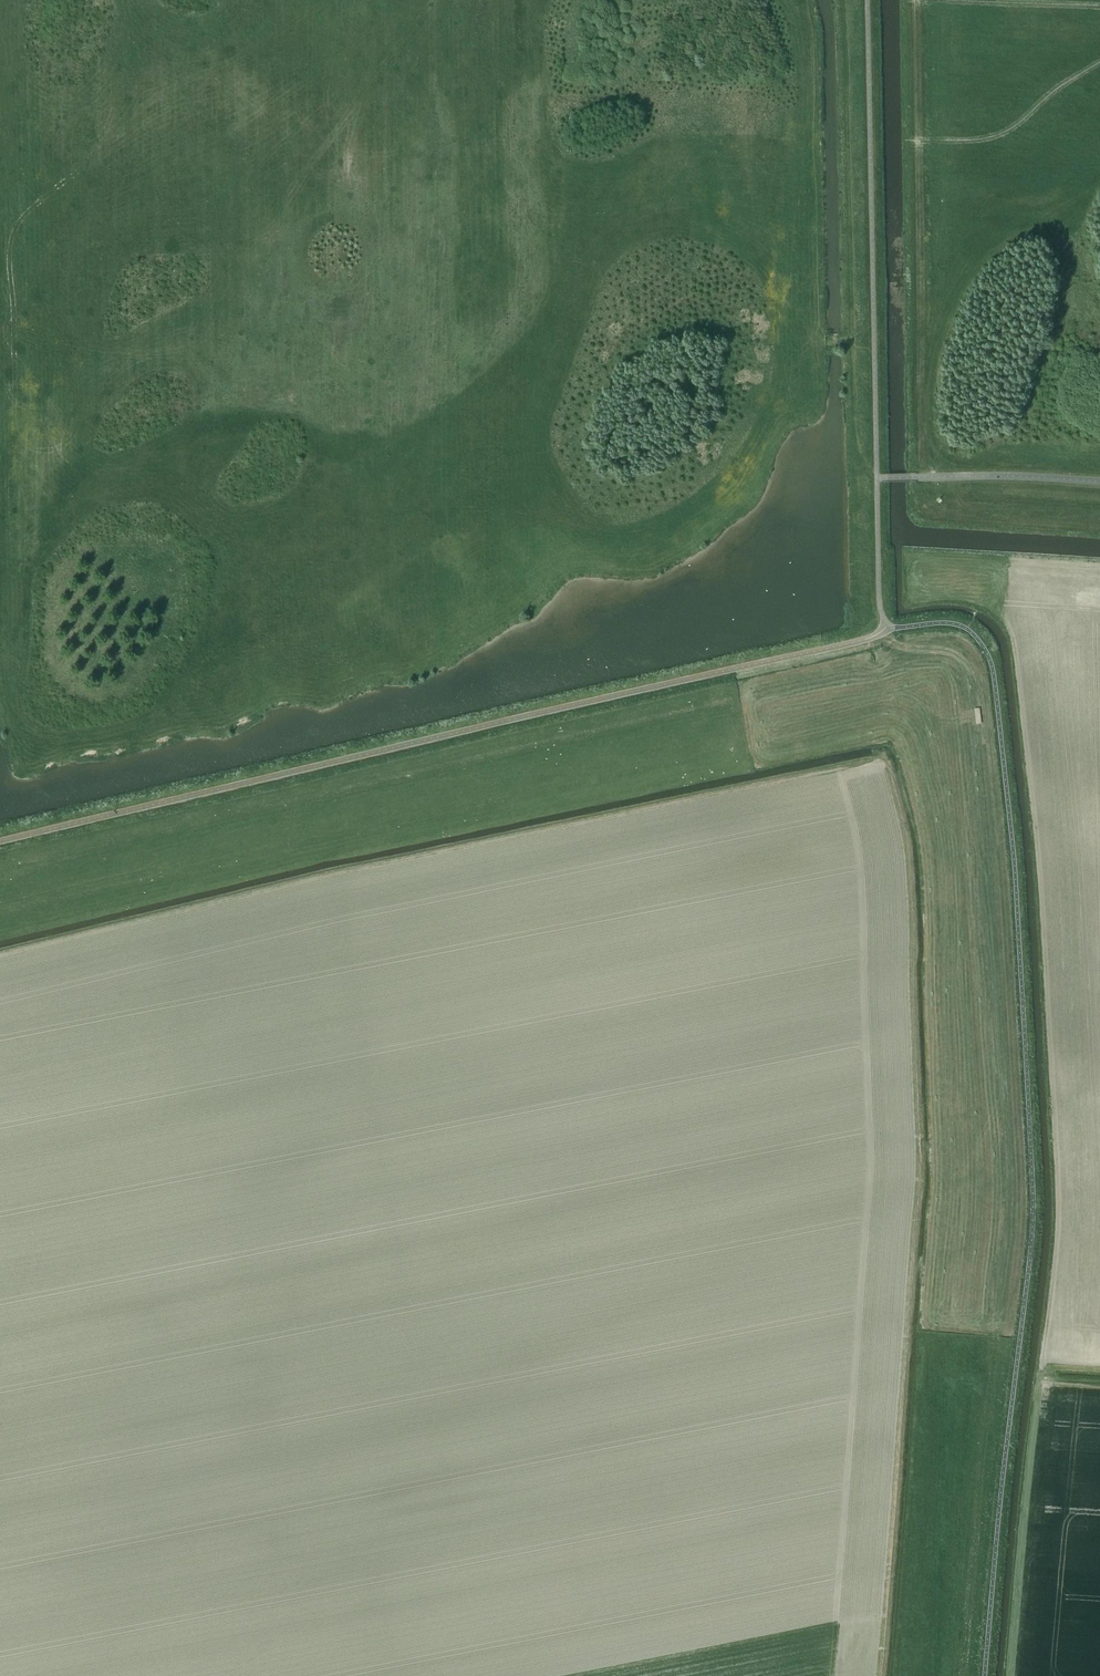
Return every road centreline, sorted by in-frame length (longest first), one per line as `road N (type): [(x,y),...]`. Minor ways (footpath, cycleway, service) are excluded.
road 1 (track): [(881,633),(891,643),(954,655),(980,679),(1007,902),(1022,1204),(1011,1300),(996,1336),(966,1675)]
road 2 (track): [(877,478),(863,478),(855,0)]
road 3 (track): [(914,0),(919,477)]
road 4 (track): [(874,342),(815,334),(802,0)]
road 5 (track): [(1099,525),(923,514),(919,477)]

